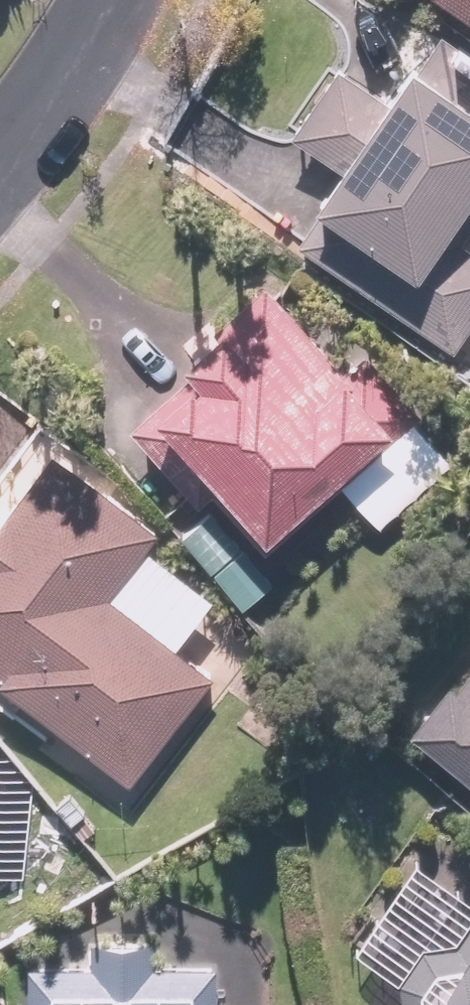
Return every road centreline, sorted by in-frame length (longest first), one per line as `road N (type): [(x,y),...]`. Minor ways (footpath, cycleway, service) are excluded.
road 1 (residential): [(114,0),(0,165)]

